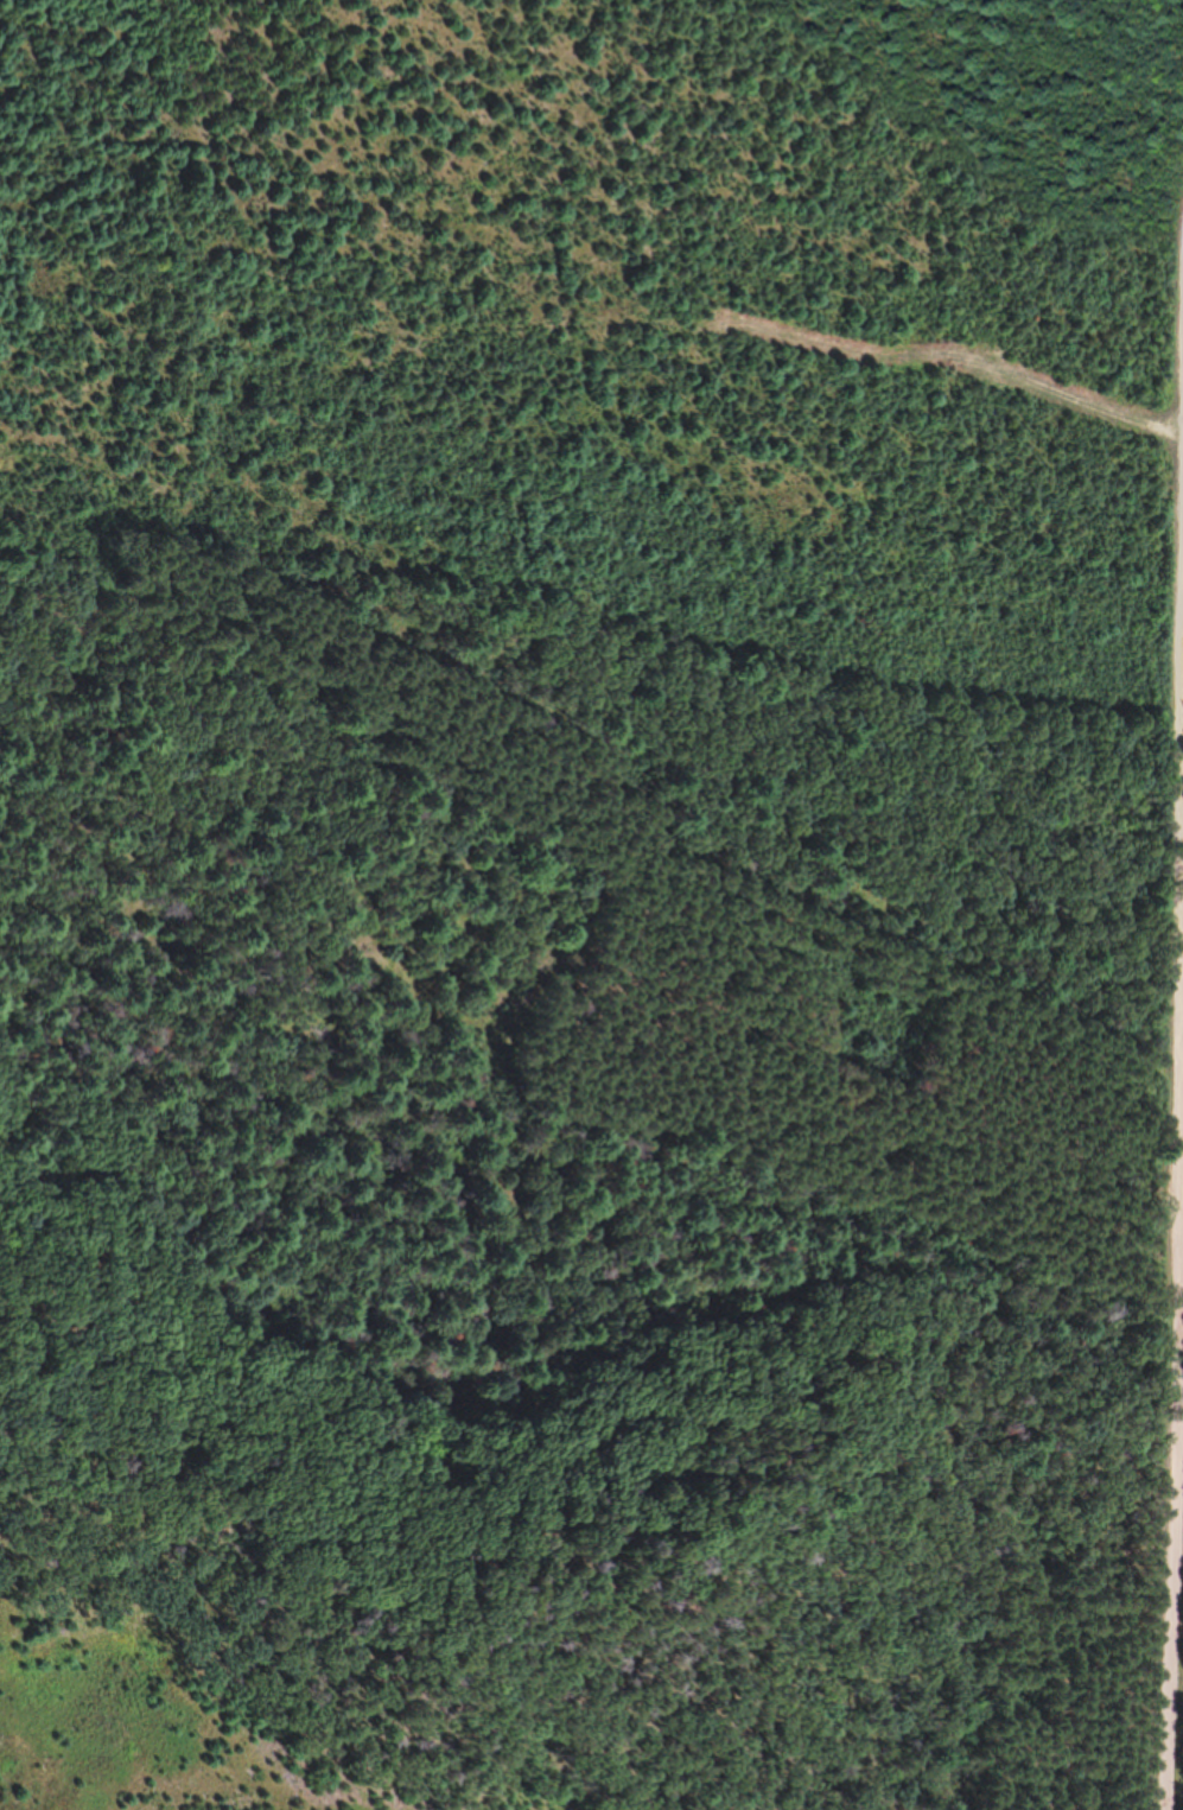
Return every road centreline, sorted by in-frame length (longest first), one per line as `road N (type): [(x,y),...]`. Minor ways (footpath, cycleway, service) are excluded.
road 1 (residential): [(1168,1809),(1182,249)]

